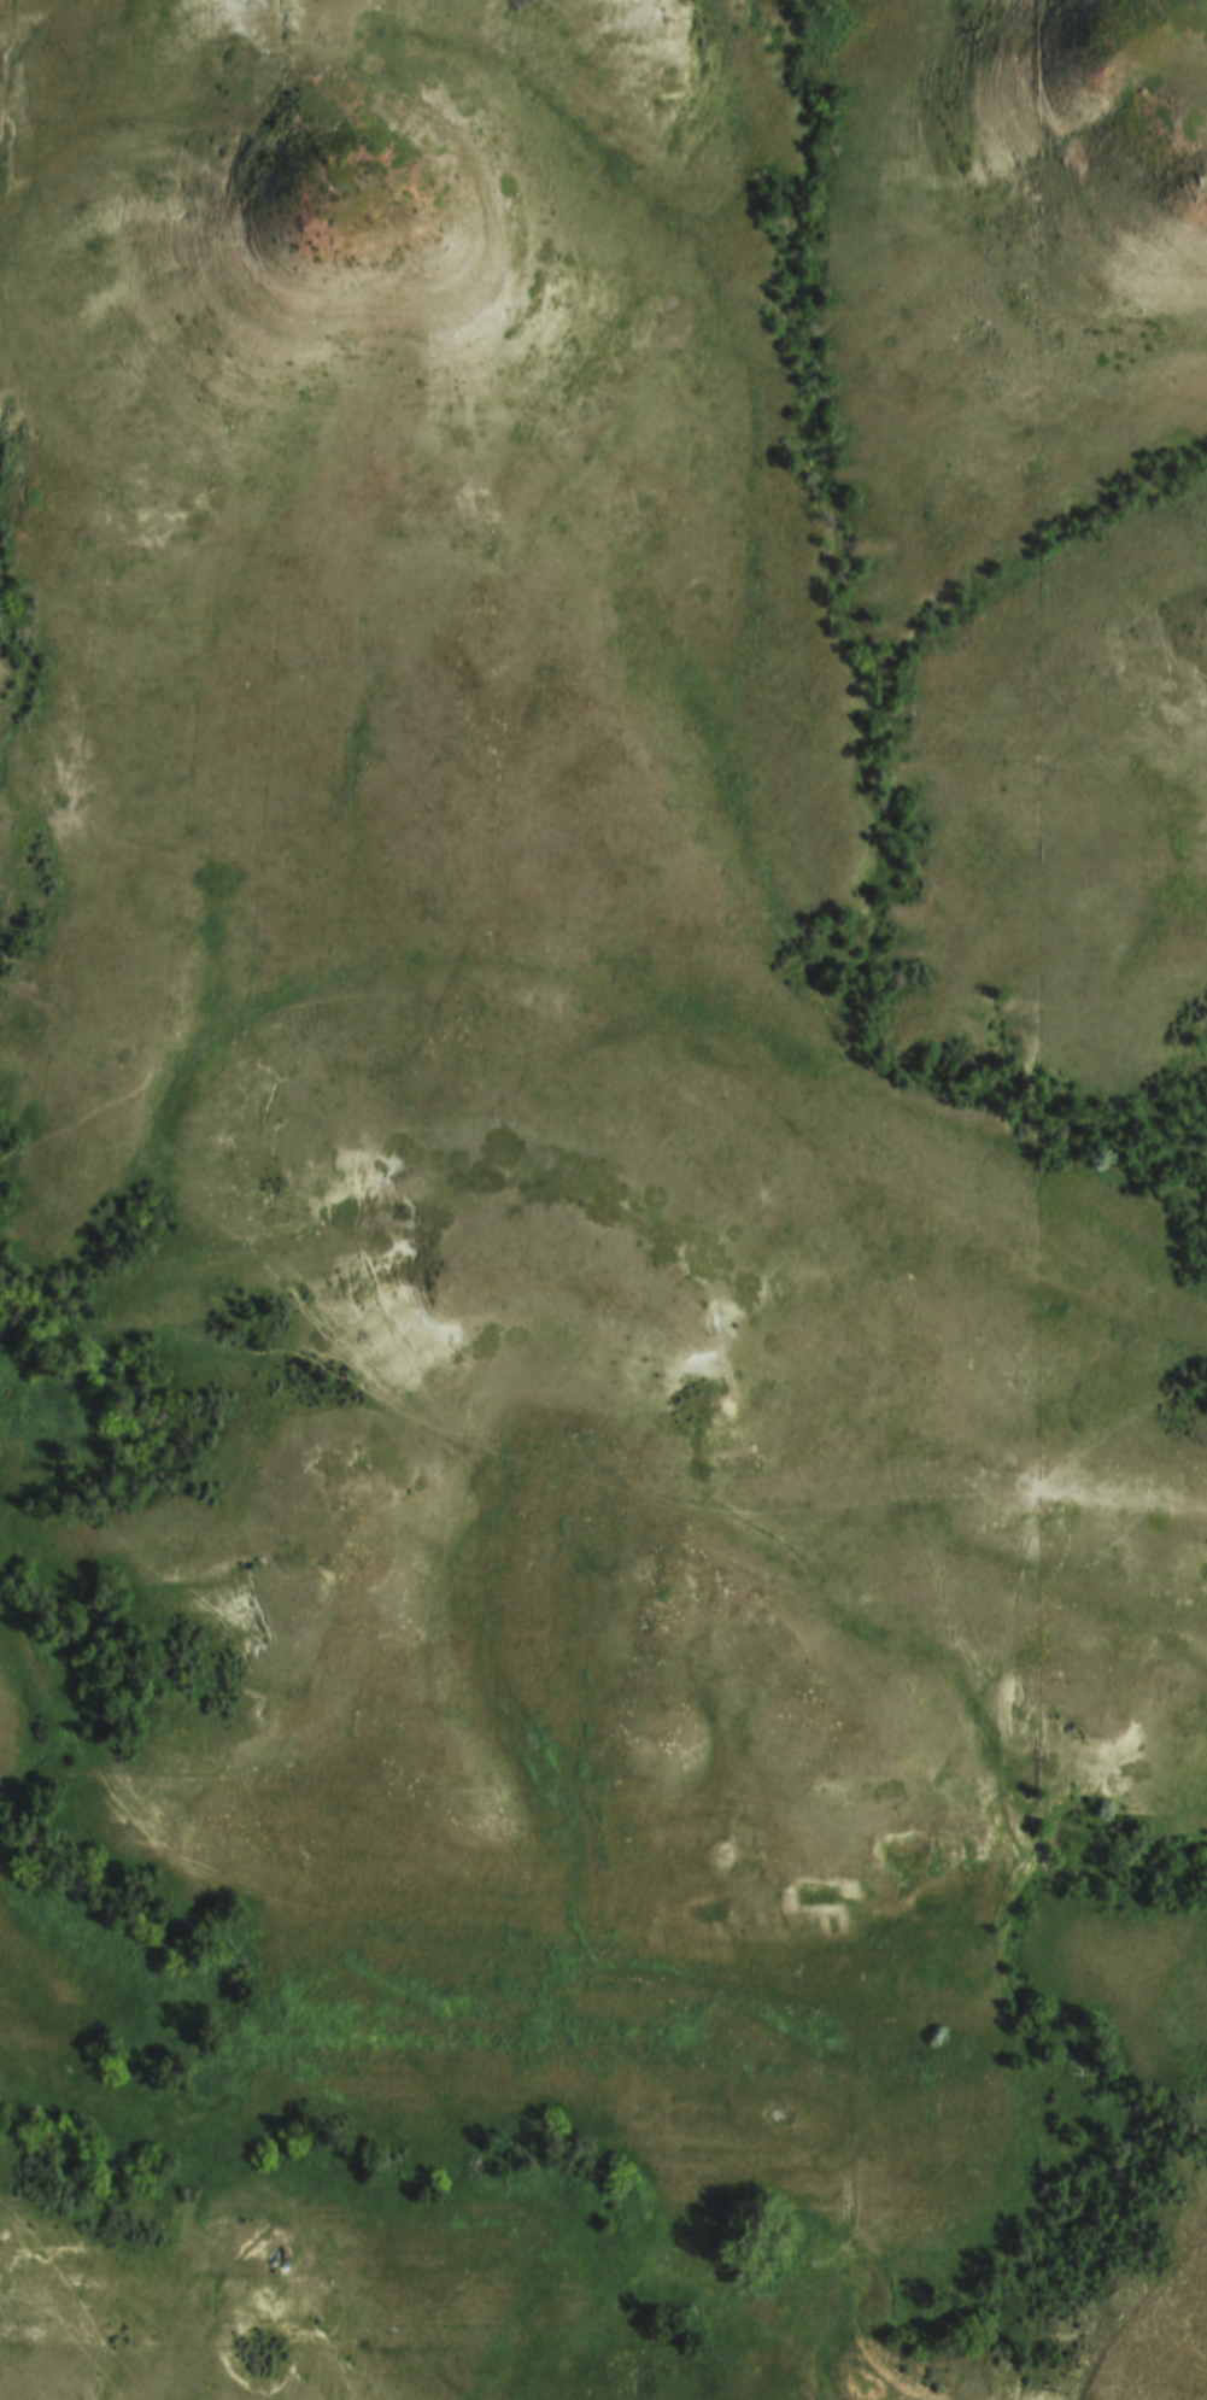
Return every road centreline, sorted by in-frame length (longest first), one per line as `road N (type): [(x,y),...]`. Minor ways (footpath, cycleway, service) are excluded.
road 1 (track): [(851,2211),(846,2267),(863,2341),(906,2382),(945,2399)]

